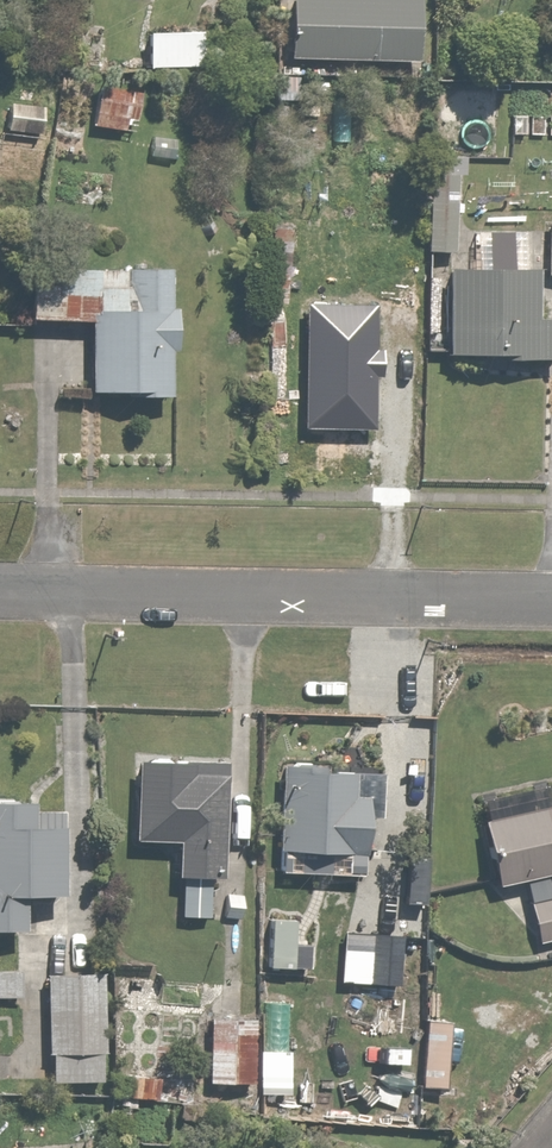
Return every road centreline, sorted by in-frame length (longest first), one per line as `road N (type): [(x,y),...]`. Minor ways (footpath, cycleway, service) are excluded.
road 1 (residential): [(0,591),(551,599)]

